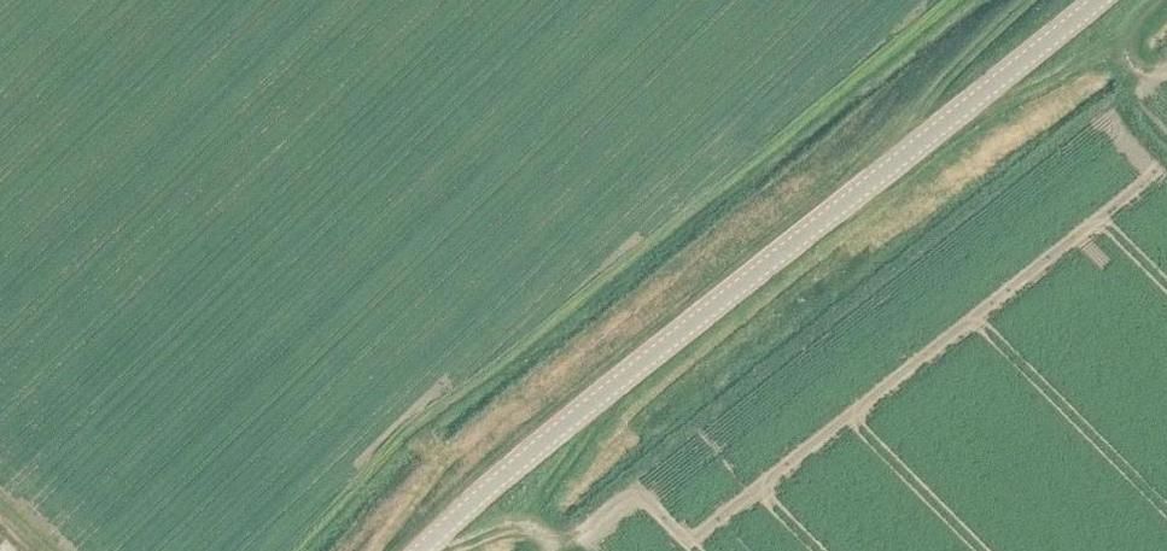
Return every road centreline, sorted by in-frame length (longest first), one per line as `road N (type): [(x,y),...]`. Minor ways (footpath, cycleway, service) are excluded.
road 1 (tertiary): [(429,550),(553,433),(1103,0)]

